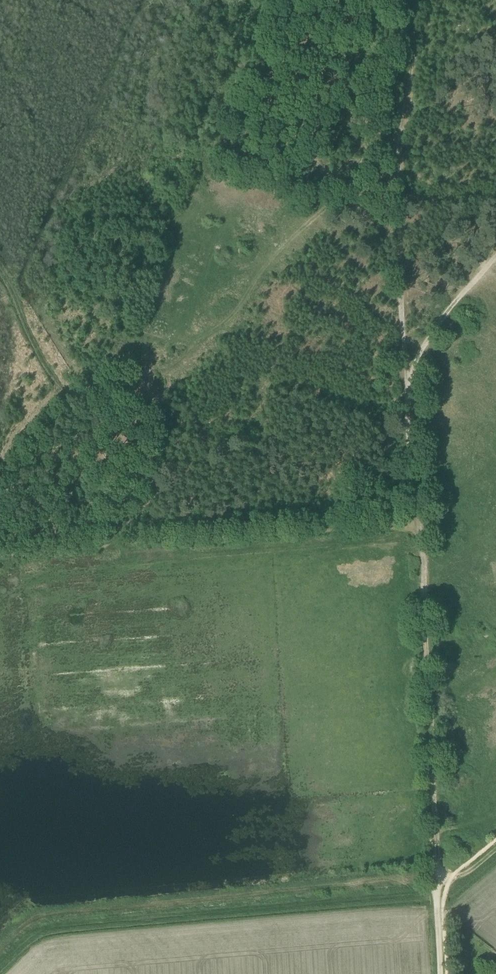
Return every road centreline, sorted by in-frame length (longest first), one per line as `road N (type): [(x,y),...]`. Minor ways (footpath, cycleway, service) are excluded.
road 1 (track): [(418,524),(0,556)]
road 2 (track): [(409,0),(397,168),(407,384)]
road 3 (track): [(113,547),(90,407),(46,372),(0,271)]
road 4 (track): [(407,384),(425,340),(495,256)]
road 5 (track): [(407,384),(418,524)]

